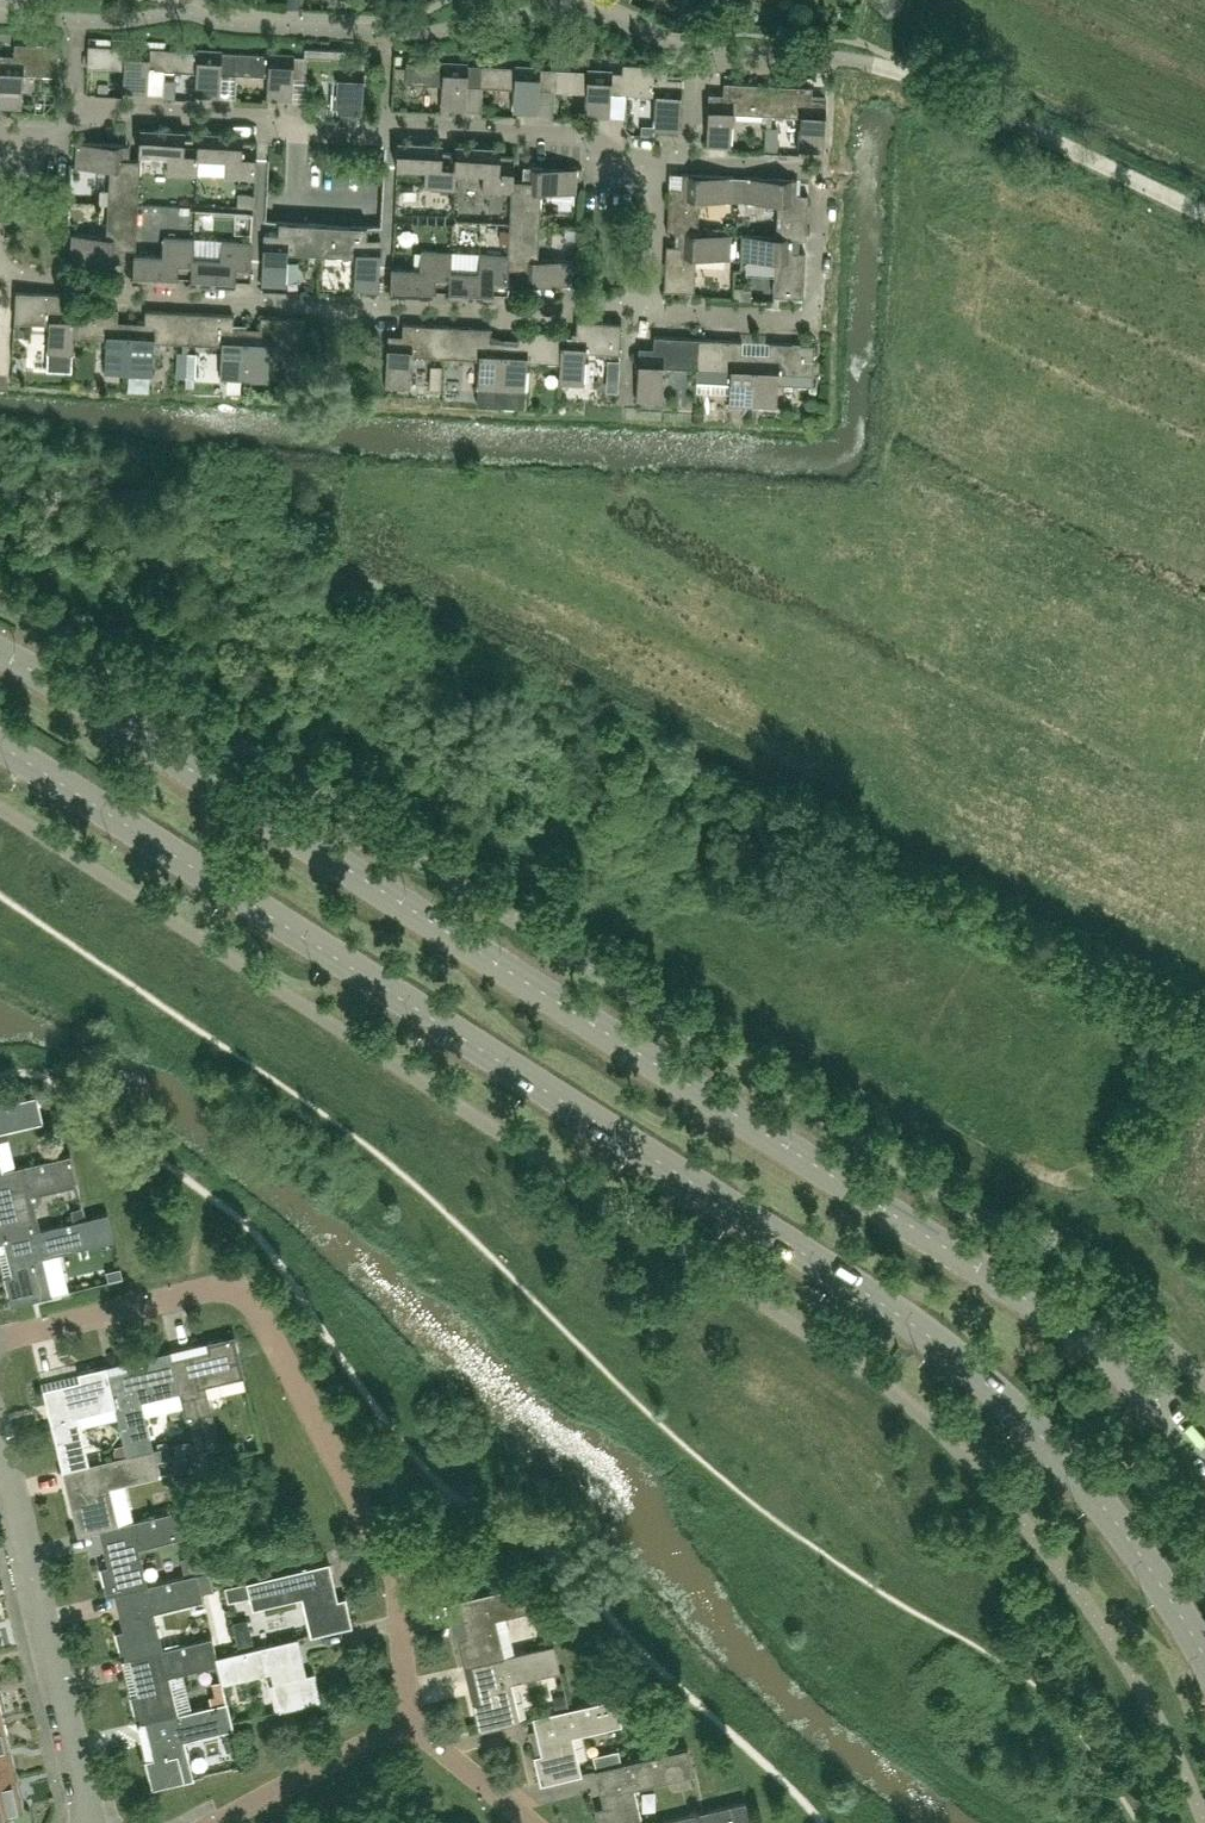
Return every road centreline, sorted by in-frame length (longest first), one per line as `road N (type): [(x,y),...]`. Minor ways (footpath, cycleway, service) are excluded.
road 1 (primary): [(0,746),(883,1302),(994,1386),(1118,1524),(1204,1657)]
road 2 (primary): [(1204,1456),(1129,1376),(1046,1311),(0,653)]
road 3 (residential): [(409,1720),(393,1568),(244,1295),(213,1288),(0,1339)]
road 4 (residential): [(0,281),(21,274),(94,279),(120,293),(489,312),(651,310)]
road 5 (residential): [(651,310),(796,318),(812,307),(818,168),(684,161)]
road 6 (residential): [(89,1822),(0,1453)]
road 7 (residential): [(384,127),(76,110)]
road 8 (residential): [(658,160),(588,139),(384,127)]
road 9 (residential): [(214,1822),(409,1720)]
road 10 (residential): [(531,1822),(409,1720)]
road 11 (residential): [(658,160),(651,310)]

